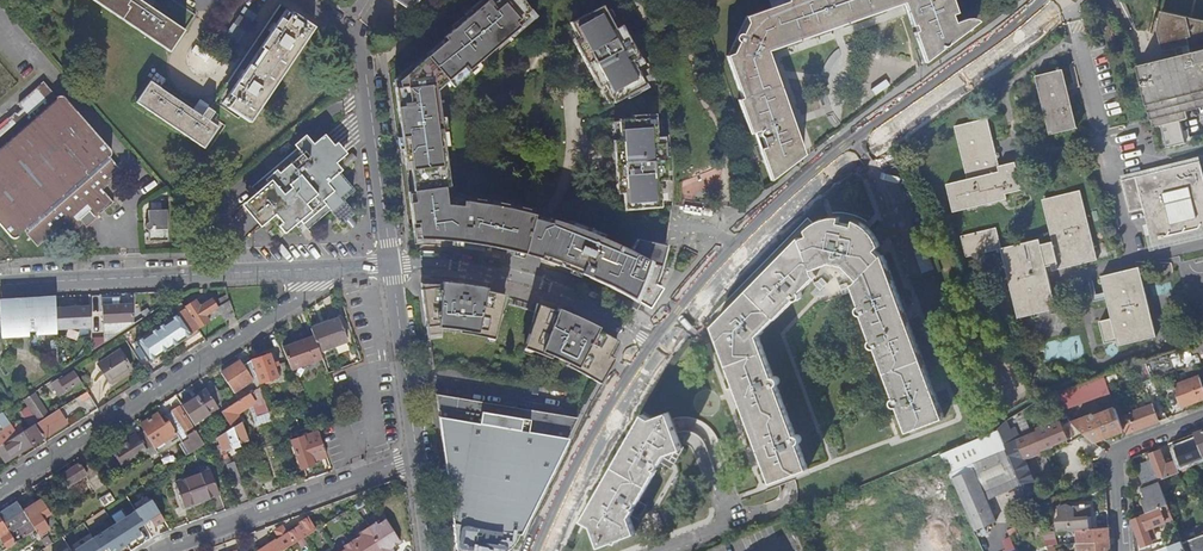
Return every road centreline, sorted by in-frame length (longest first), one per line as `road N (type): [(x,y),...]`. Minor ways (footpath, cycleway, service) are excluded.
road 1 (tertiary): [(657,346),(786,202),(1048,0)]
road 2 (residential): [(0,493),(332,268)]
road 3 (residential): [(332,268),(0,285)]
road 4 (residential): [(657,346),(538,284),(467,267),(391,264)]
road 5 (residential): [(168,550),(418,458)]
road 6 (tertiary): [(541,550),(577,471),(657,346)]
road 7 (residential): [(391,264),(361,53)]
road 8 (residential): [(418,458),(391,264)]
road 9 (residential): [(1122,550),(1120,456),(1202,416)]

